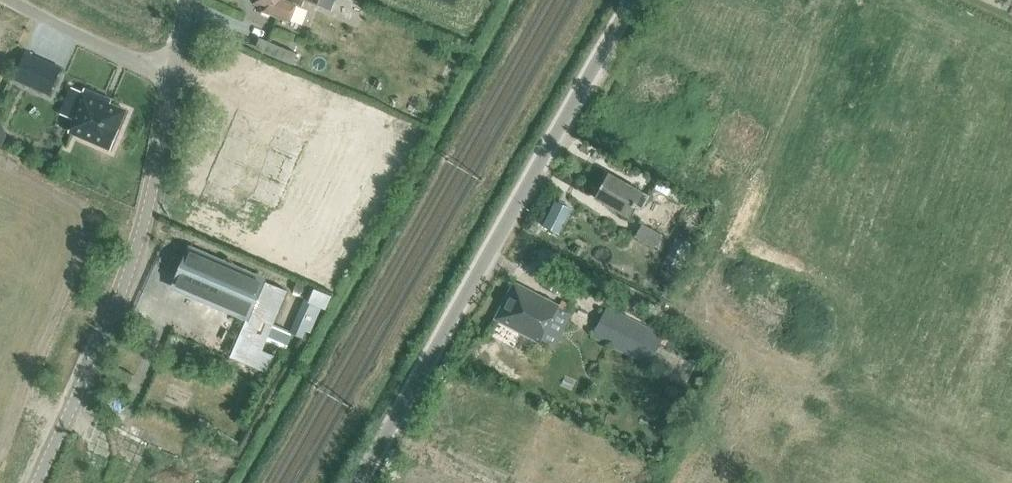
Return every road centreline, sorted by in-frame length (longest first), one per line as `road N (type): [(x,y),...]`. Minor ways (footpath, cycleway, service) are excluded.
road 1 (unclassified): [(359,482),(635,0)]
road 2 (unclassified): [(38,482),(139,244),(175,81)]
road 3 (unclassified): [(175,81),(15,0)]

